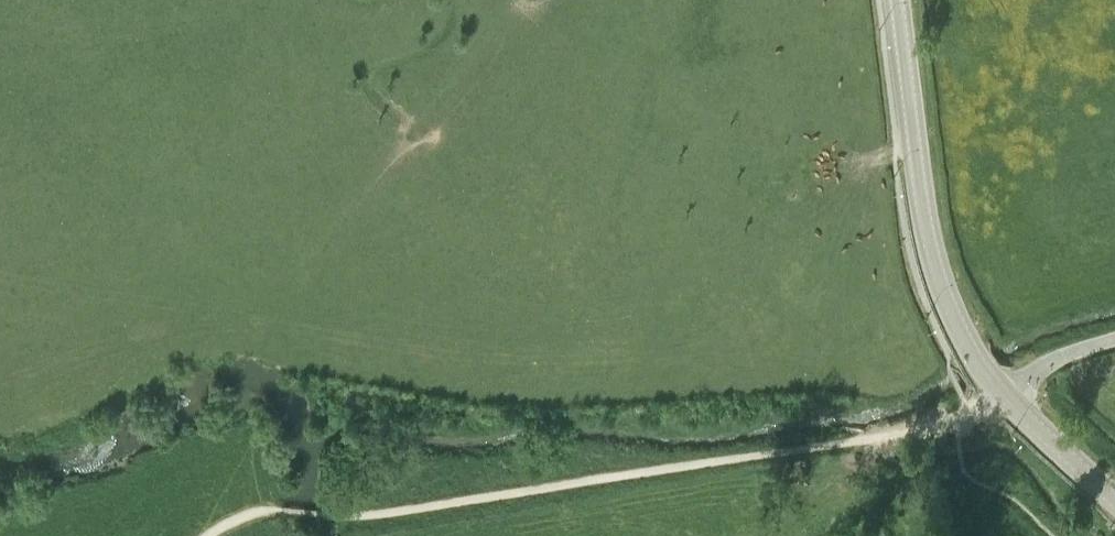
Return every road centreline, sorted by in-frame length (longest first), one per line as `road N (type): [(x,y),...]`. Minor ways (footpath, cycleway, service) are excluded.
road 1 (secondary): [(1004,393),(974,351),(936,265),(897,0)]
road 2 (secondary): [(1114,498),(1004,393)]
road 3 (unclassified): [(1004,393),(1063,354),(1114,339)]

